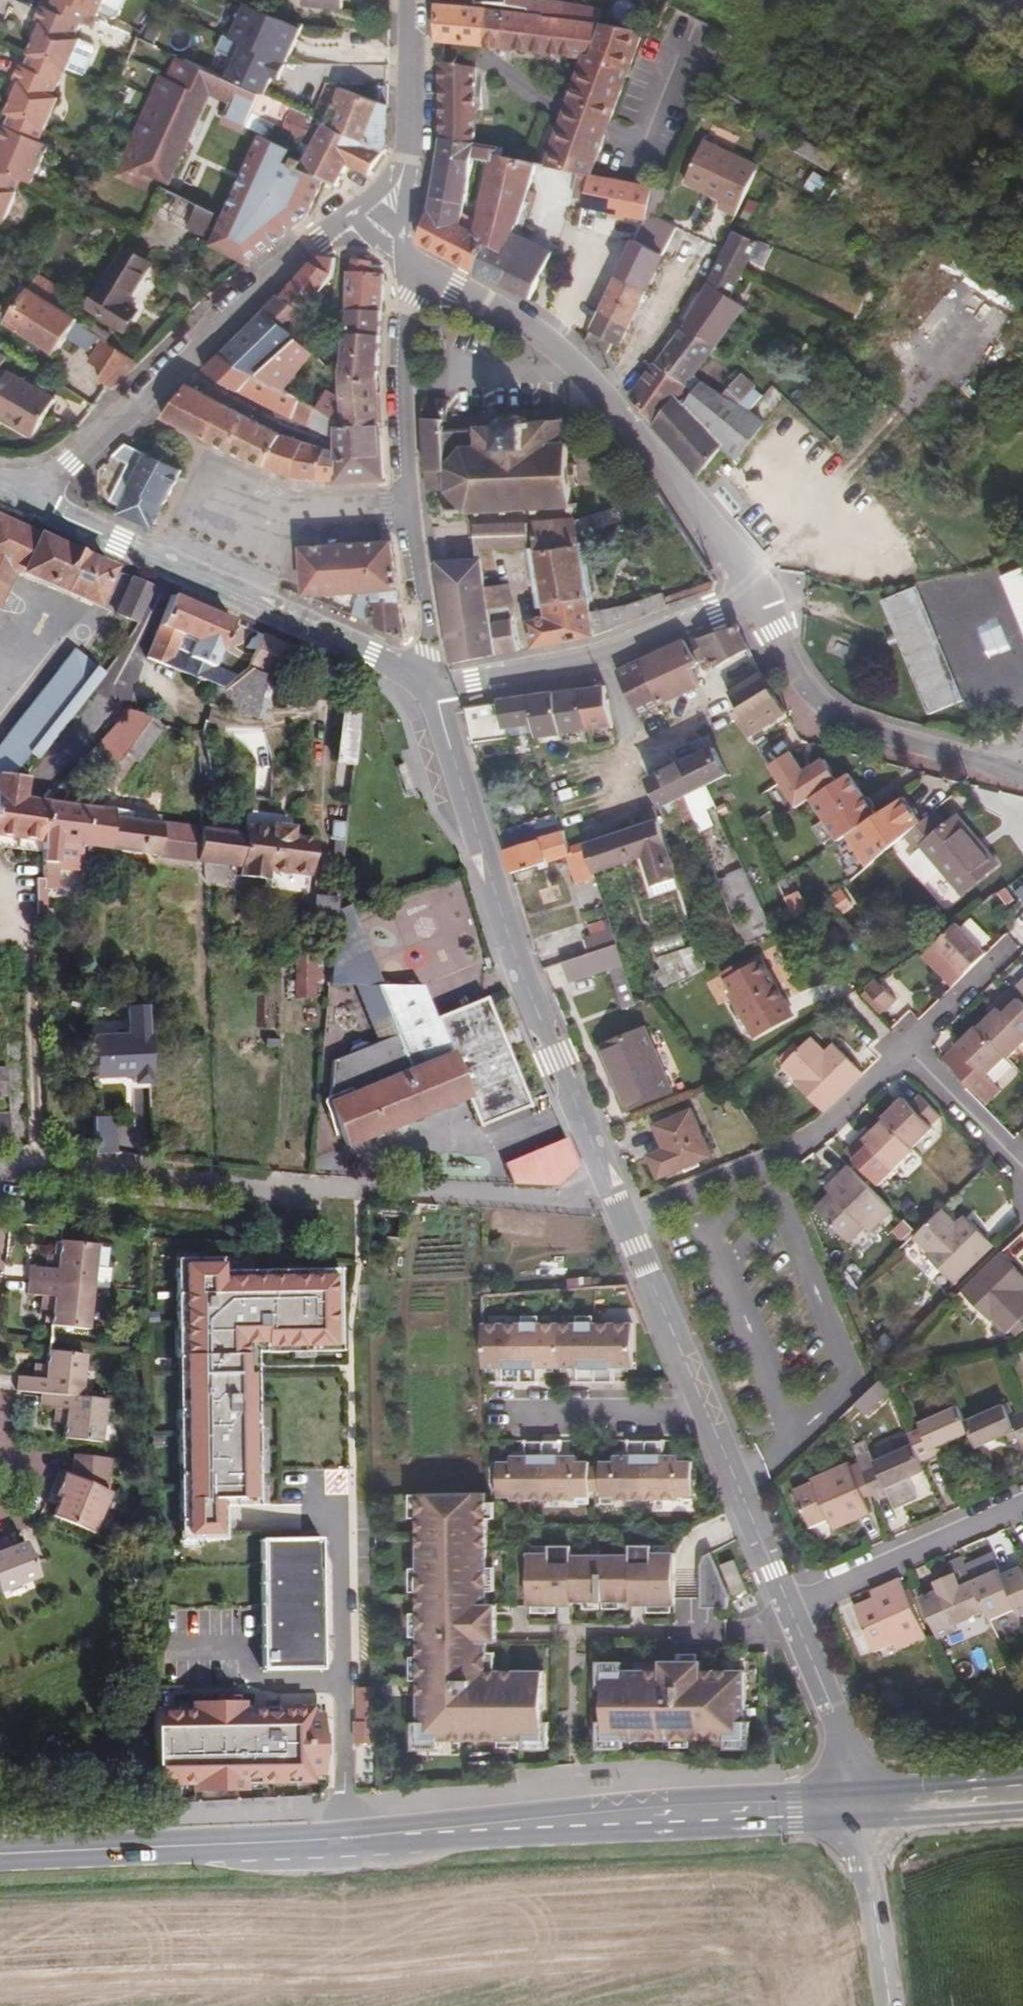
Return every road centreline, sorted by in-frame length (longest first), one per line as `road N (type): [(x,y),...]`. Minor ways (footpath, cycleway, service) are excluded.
road 1 (primary): [(0,1854),(858,1806)]
road 2 (residential): [(433,686),(497,900),(621,1205)]
road 3 (residential): [(411,266),(455,286),(563,365),(762,594)]
road 4 (residential): [(367,218),(297,249),(30,502)]
road 5 (residential): [(906,1051),(803,1146),(675,1201),(621,1205)]
road 6 (residential): [(762,594),(791,664),(832,709),(871,731),(996,764)]
road 7 (residential): [(407,501),(319,499),(223,468),(174,568)]
road 8 (residential): [(174,568),(433,686)]
road 9 (residential): [(1022,1504),(788,1606)]
road 10 (residential): [(407,501),(390,330),(411,266)]
road 11 (residential): [(367,218),(405,144),(406,0)]
road 12 (residential): [(621,1205),(706,1409)]
road 13 (residential): [(706,1409),(788,1606)]
road 14 (residential): [(788,1606),(831,1710),(858,1806)]
road 15 (residential): [(495,1411),(706,1409)]
road 16 (unclassified): [(858,1806),(890,2005)]
road 17 (residential): [(584,658),(762,594)]
road 18 (residential): [(433,686),(407,501)]
road 19 (residential): [(1022,1169),(906,1051)]
road 20 (primary): [(858,1806),(1022,1794)]
road 21 (residential): [(30,502),(174,568)]
road 22 (residential): [(433,686),(584,658)]
road 23 (residential): [(906,1051),(1013,942)]

